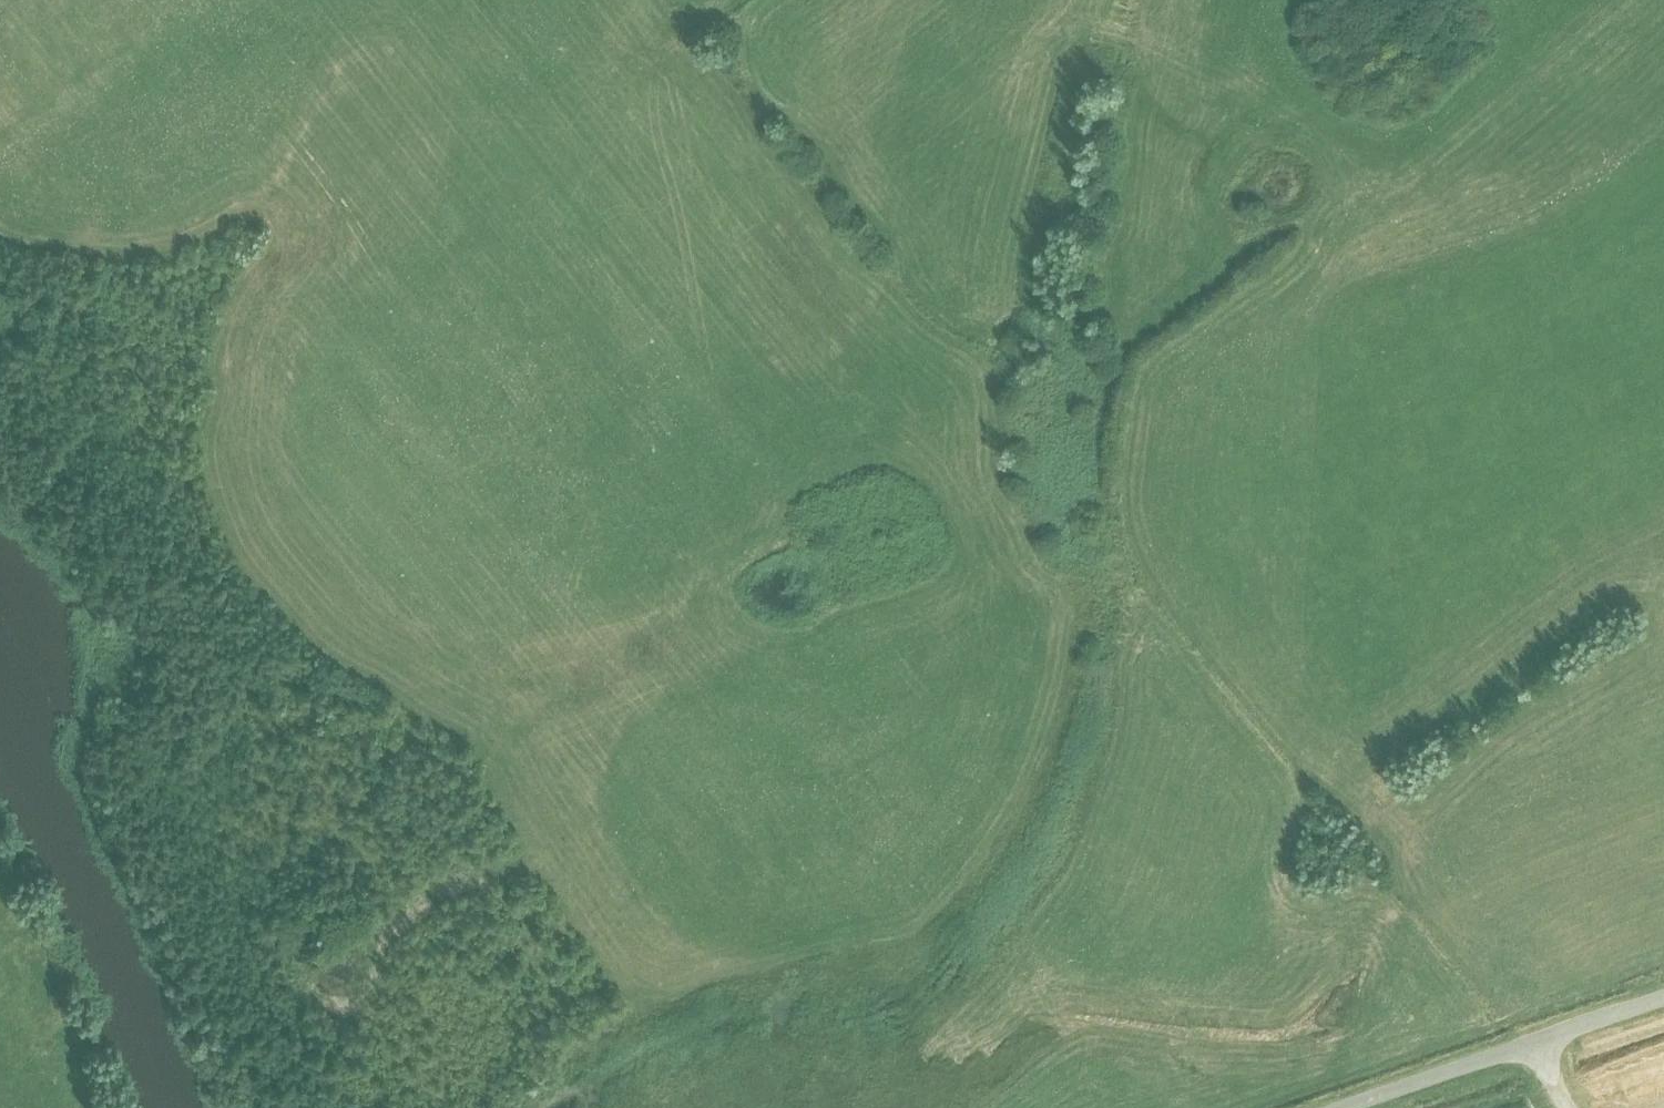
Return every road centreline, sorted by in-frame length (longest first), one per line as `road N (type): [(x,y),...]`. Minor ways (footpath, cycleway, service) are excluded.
road 1 (unclassified): [(1340,1107),(1663,997)]

